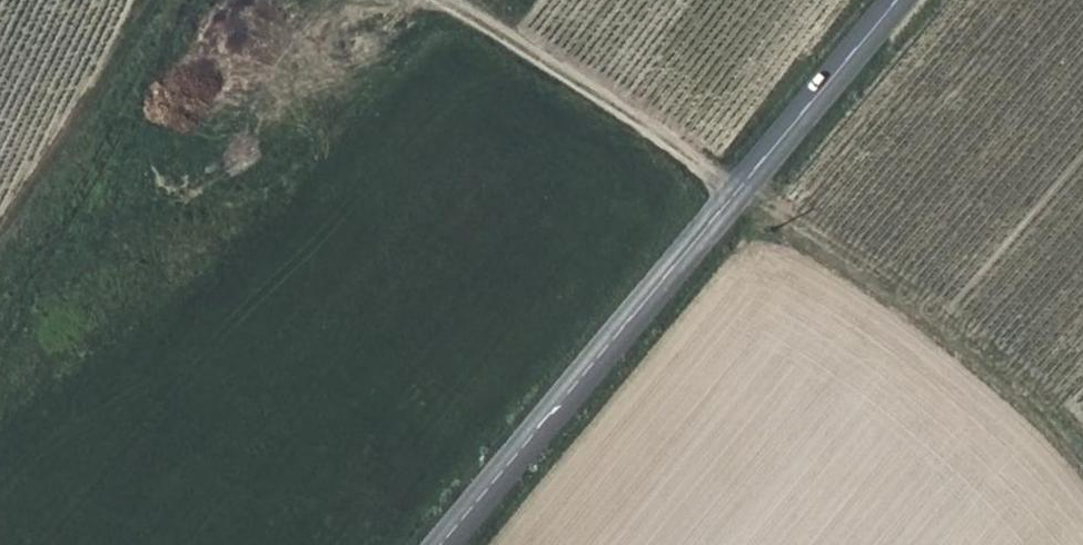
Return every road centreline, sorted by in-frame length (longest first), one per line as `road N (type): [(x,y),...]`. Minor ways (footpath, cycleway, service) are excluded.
road 1 (track): [(440,0),(741,194),(1082,451)]
road 2 (secondary): [(901,0),(445,544)]

